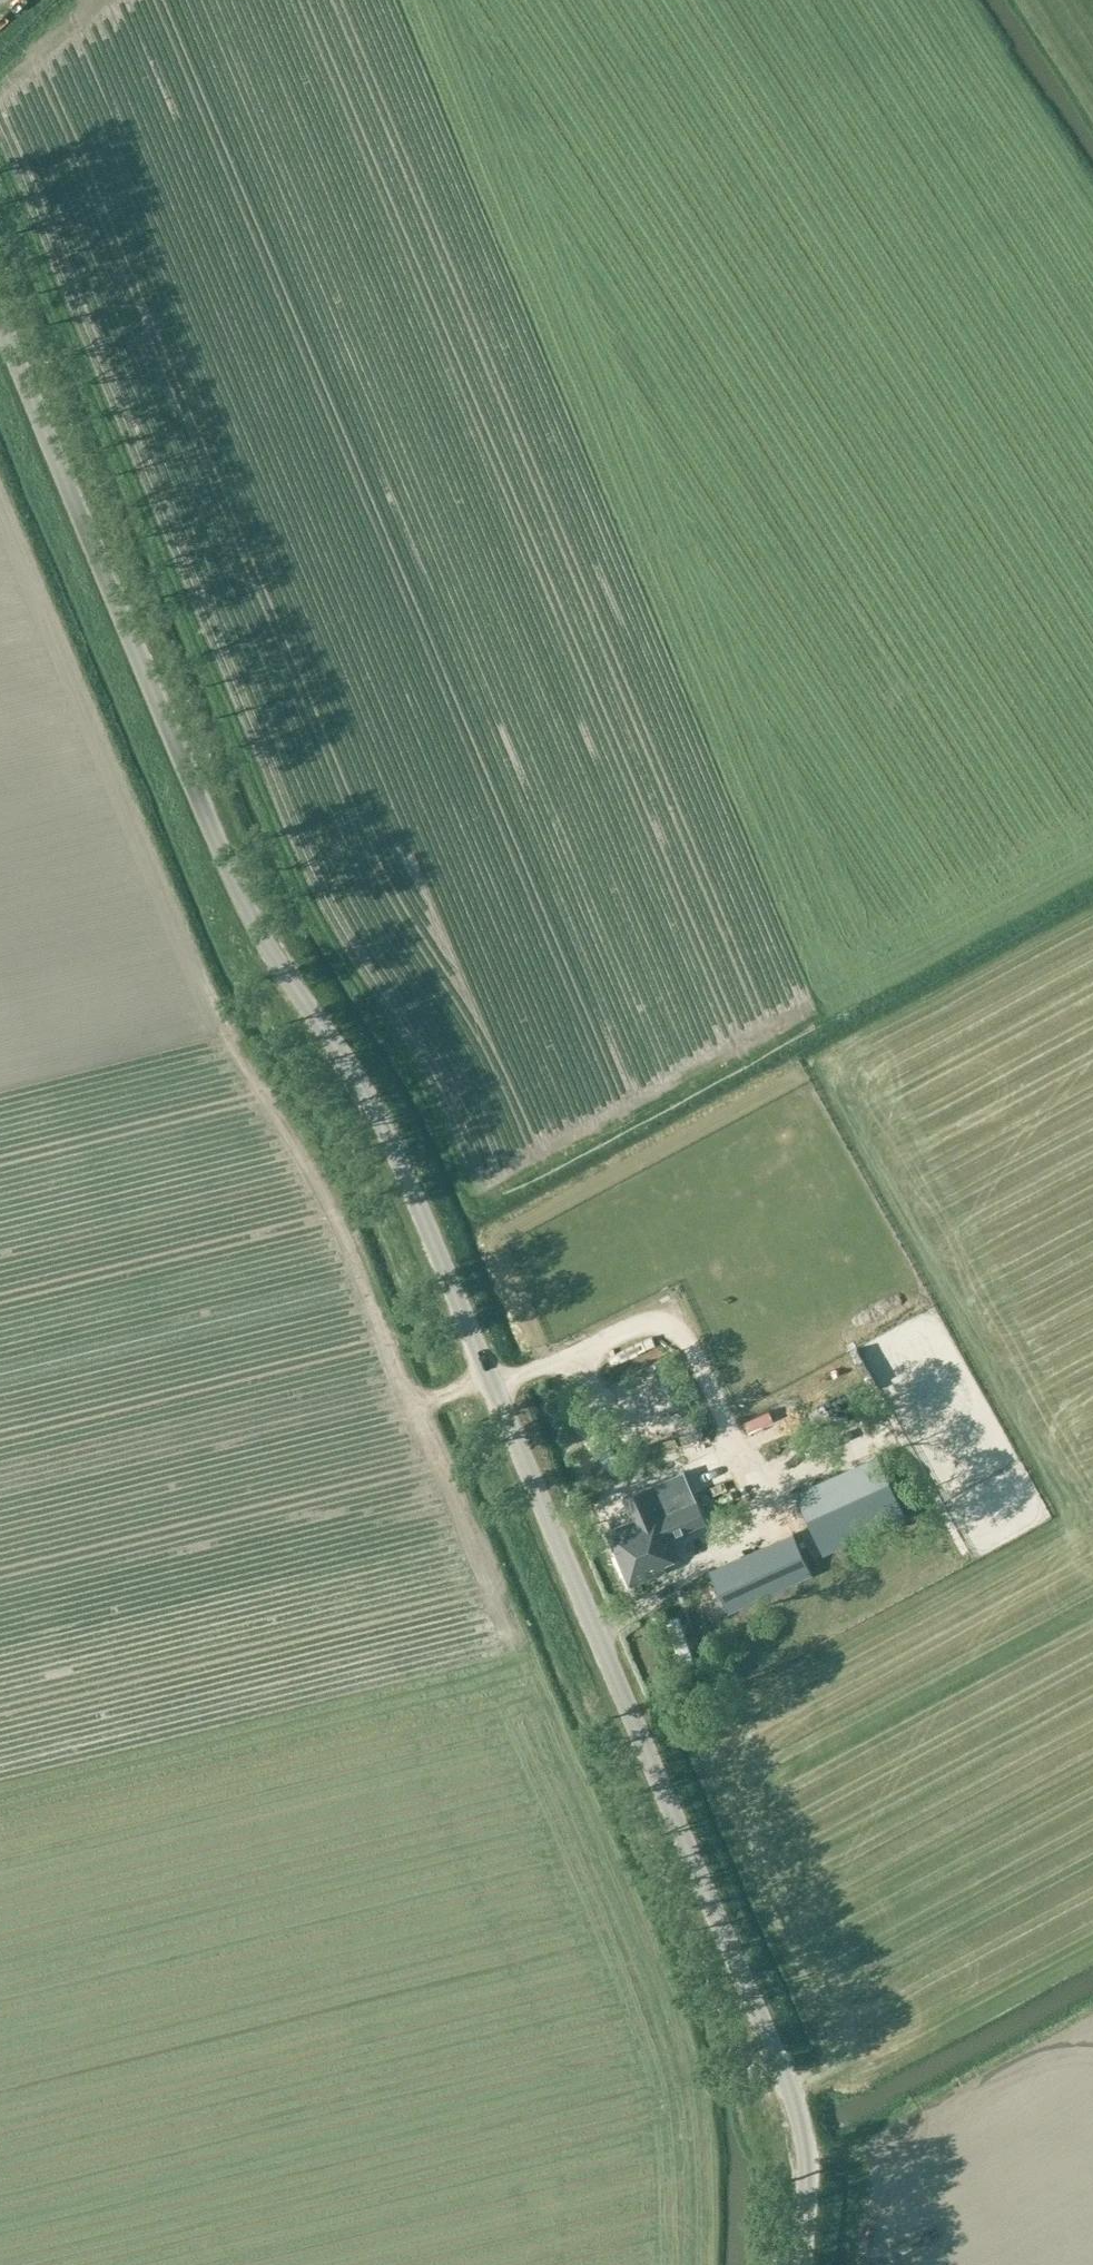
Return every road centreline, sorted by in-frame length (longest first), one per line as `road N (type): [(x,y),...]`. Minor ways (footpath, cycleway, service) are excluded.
road 1 (unclassified): [(0,316),(253,917),(372,1100),(404,1169),(772,2045),(806,2134),(801,2264)]

